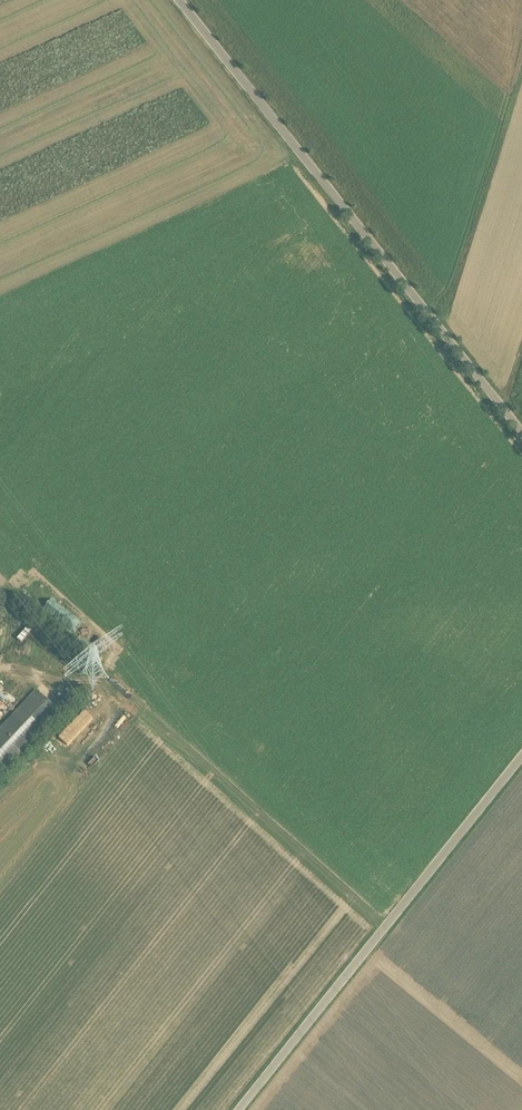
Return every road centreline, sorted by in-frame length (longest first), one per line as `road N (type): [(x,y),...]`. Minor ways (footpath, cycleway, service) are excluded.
road 1 (unclassified): [(178,0),(521,434)]
road 2 (unclassified): [(240,1109),(521,759)]

